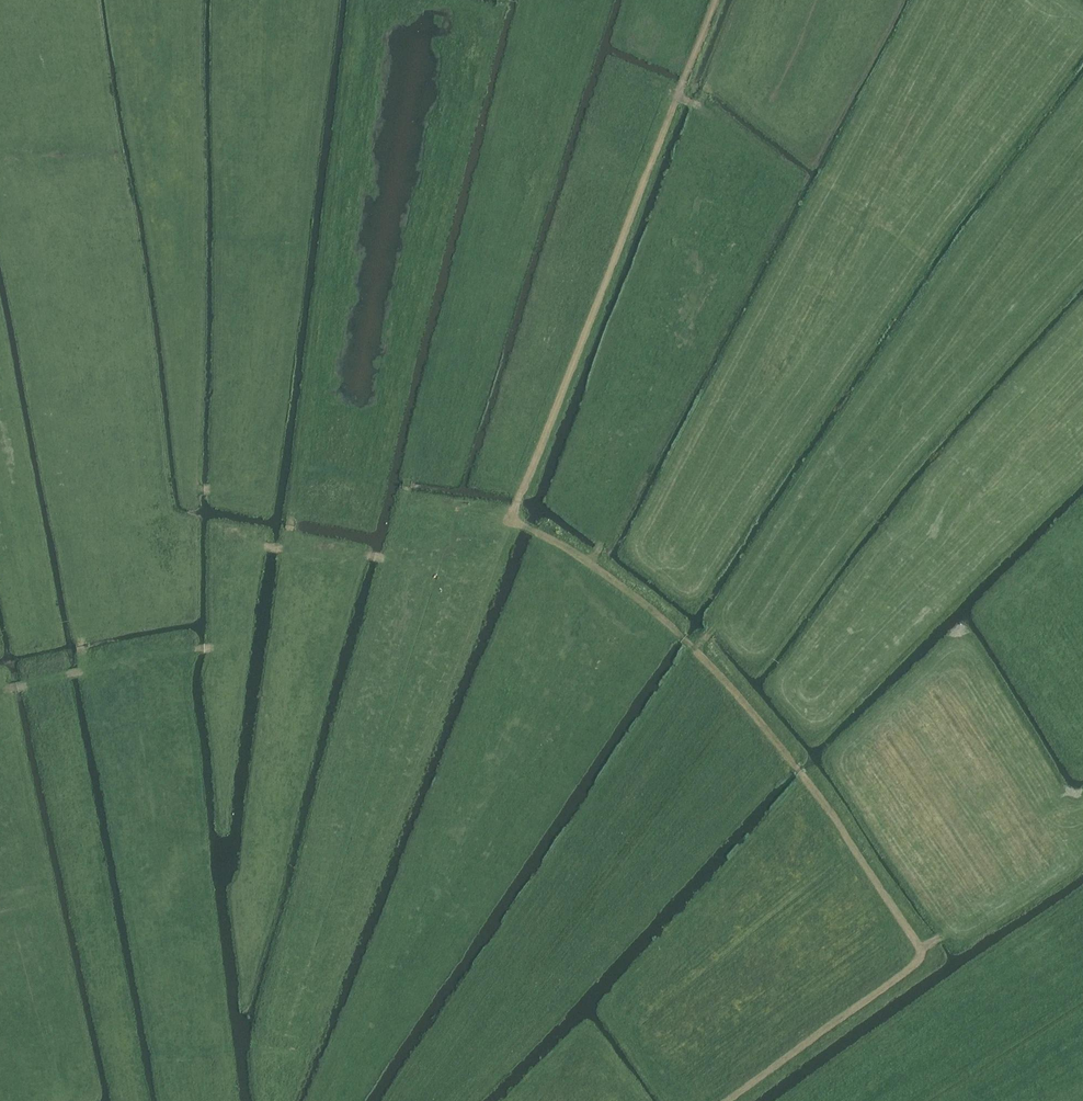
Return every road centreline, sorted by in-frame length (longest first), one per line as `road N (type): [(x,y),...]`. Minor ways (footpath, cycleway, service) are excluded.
road 1 (track): [(1082,231),(697,653),(794,765),(907,929),(907,961),(735,1100)]
road 2 (track): [(84,670),(215,645),(238,543),(392,559),(437,362)]
road 3 (track): [(589,564),(522,523),(516,511),(679,96),(699,106)]
road 4 (track): [(697,653),(589,564),(602,543)]
road 5 (track): [(0,690),(84,670),(75,597)]

